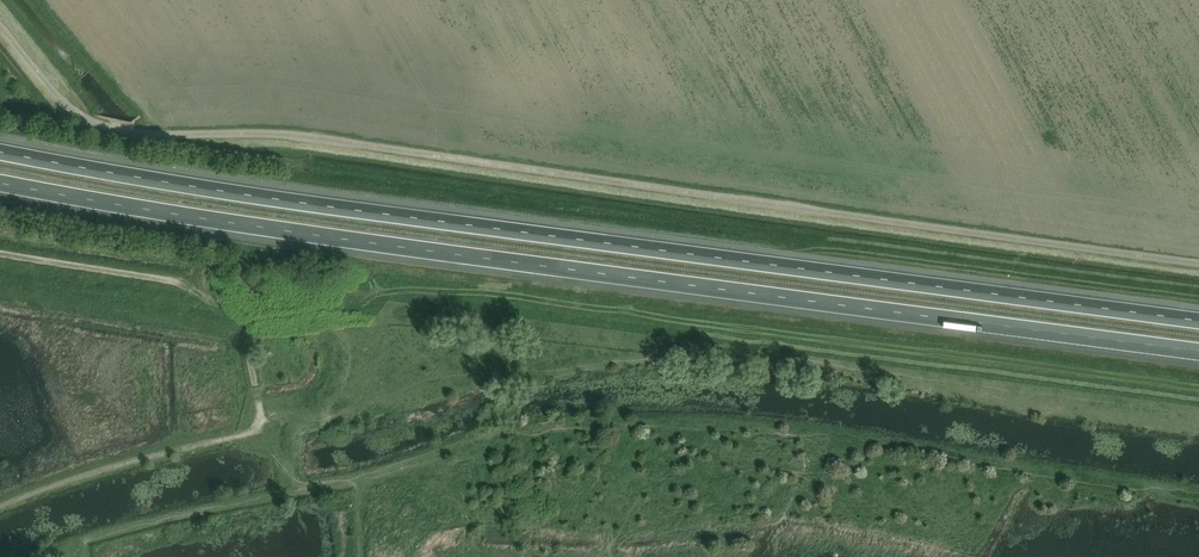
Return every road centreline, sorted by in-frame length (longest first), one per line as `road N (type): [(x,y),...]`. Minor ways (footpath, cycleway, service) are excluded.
road 1 (unclassified): [(0,25),(61,100),(116,130),(283,135),(1198,264)]
road 2 (motorway): [(1198,320),(118,176),(0,150)]
road 3 (motorway): [(0,185),(503,262),(1198,353)]
road 4 (track): [(256,389),(243,324),(195,293),(172,282),(0,253)]
road 5 (track): [(256,389),(261,420),(245,436),(128,463),(0,508)]

